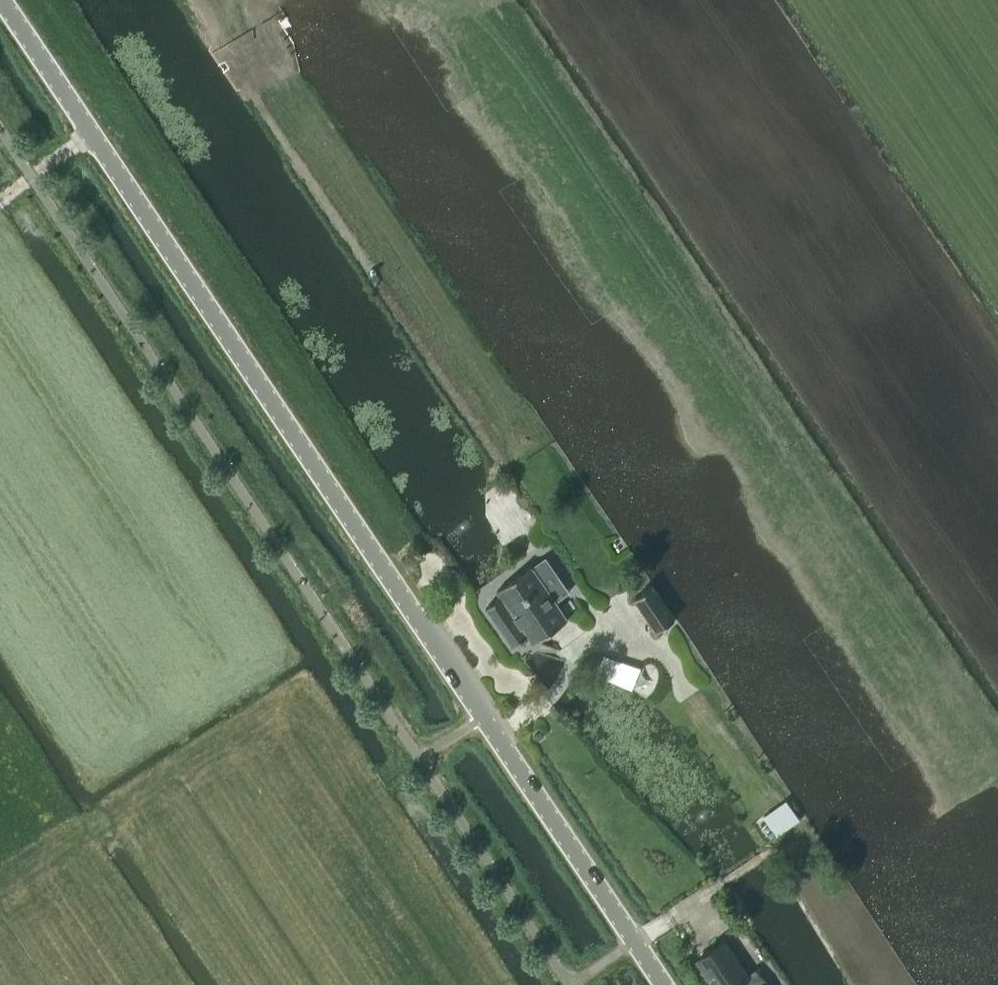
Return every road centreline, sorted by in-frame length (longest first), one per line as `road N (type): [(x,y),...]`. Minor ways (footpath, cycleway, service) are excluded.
road 1 (tertiary): [(5,0),(667,984)]

